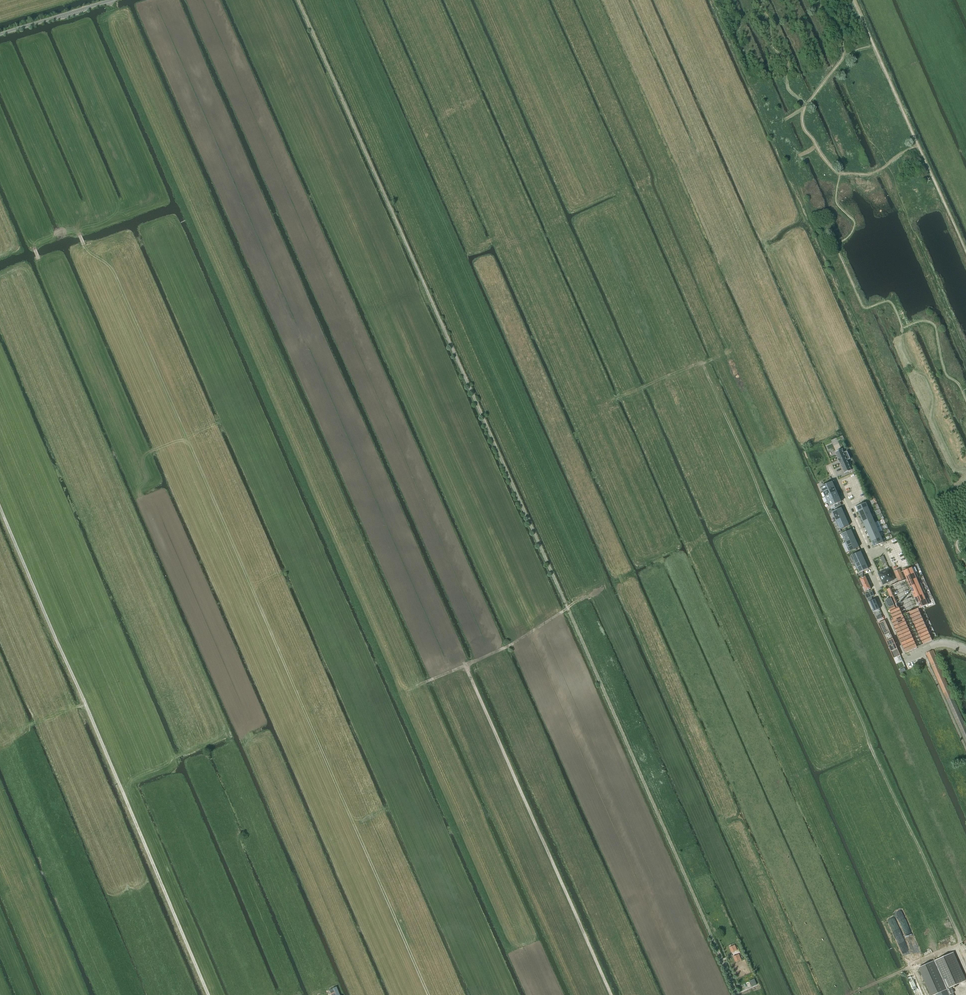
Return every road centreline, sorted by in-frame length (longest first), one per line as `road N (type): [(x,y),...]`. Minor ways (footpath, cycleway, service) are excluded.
road 1 (track): [(209,994),(0,508)]
road 2 (track): [(592,595),(506,648),(425,683)]

